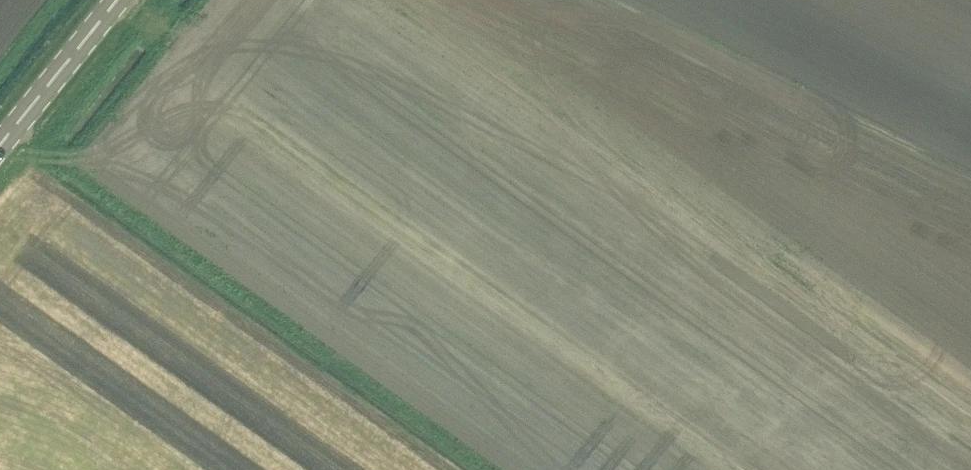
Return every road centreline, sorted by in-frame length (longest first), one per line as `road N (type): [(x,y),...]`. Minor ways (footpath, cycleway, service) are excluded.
road 1 (secondary): [(0,145),(117,0)]

